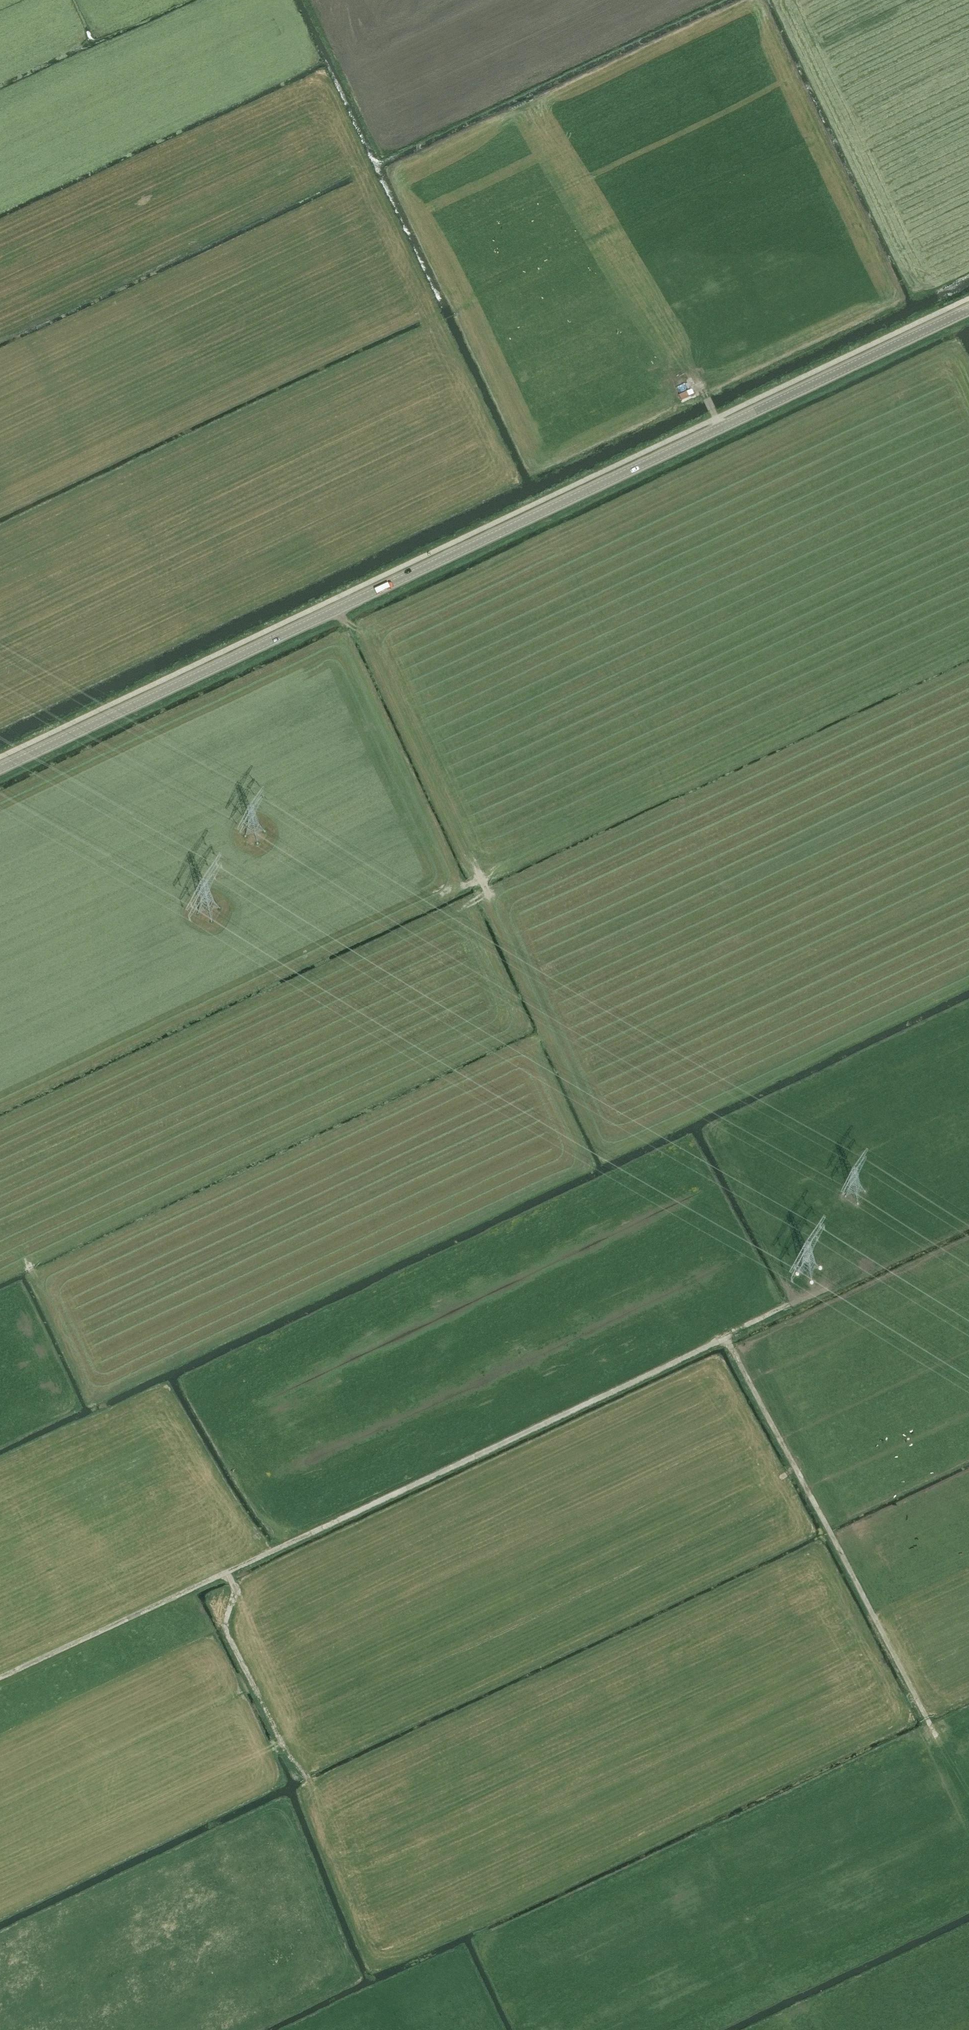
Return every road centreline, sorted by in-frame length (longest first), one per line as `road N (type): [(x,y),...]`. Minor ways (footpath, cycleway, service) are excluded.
road 1 (tertiary): [(0,769),(968,309)]

